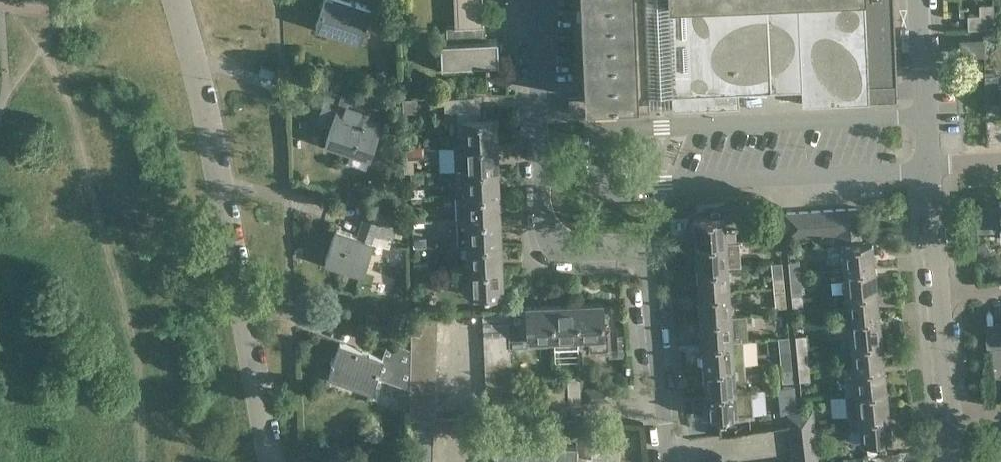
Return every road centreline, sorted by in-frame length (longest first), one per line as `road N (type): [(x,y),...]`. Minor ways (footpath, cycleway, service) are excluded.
road 1 (residential): [(538,0),(546,250),(564,263),(635,261),(651,271),(671,461)]
road 2 (residential): [(268,461),(175,0)]
road 3 (residential): [(929,170),(921,0)]
road 4 (residential): [(937,297),(929,170)]

